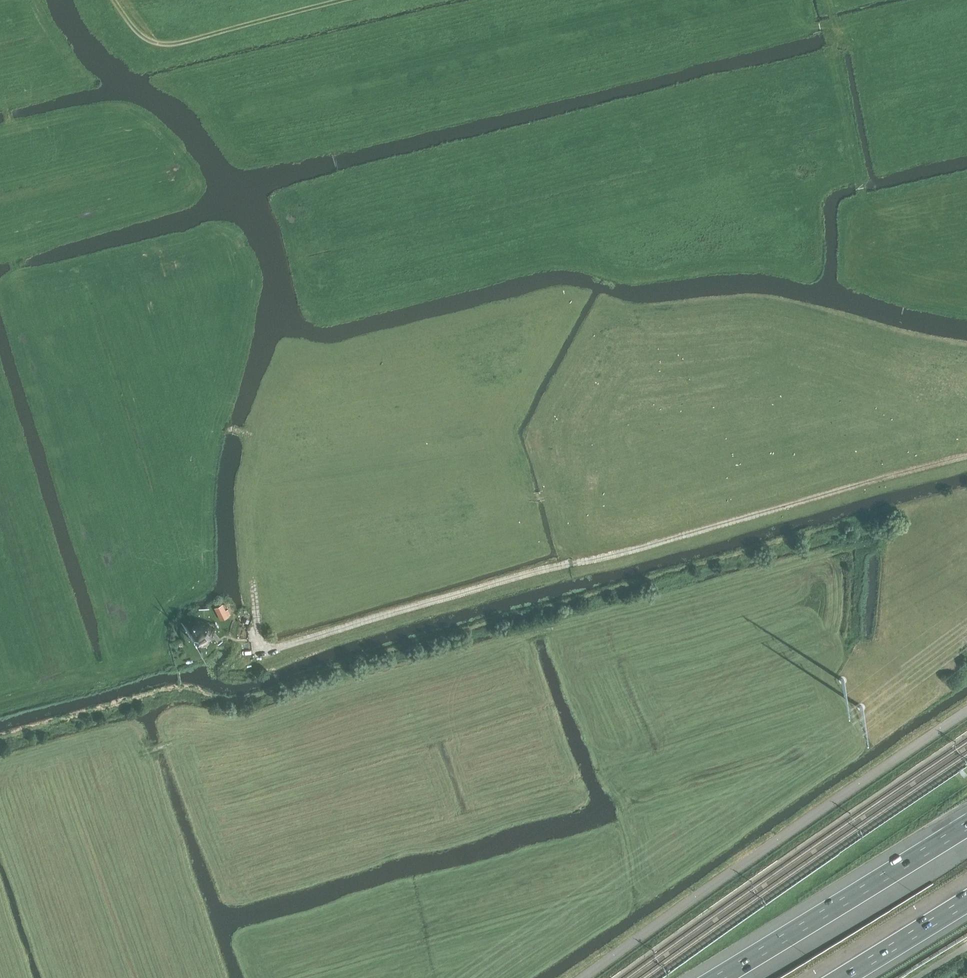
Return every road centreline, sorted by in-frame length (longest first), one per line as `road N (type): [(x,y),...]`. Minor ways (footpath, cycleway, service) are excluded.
road 1 (track): [(0,766),(129,733),(140,734),(147,753),(505,644),(889,541)]
road 2 (track): [(257,617),(251,492),(257,436),(82,382),(36,331),(5,242),(12,124),(4,0)]
road 3 (track): [(257,617),(260,644),(278,648),(966,456)]
road 4 (unclassified): [(966,713),(586,977)]
road 5 (motorway): [(966,825),(716,977)]
road 6 (track): [(115,0),(136,31),(167,44),(347,0)]
road 7 (motorway): [(841,977),(966,901)]

